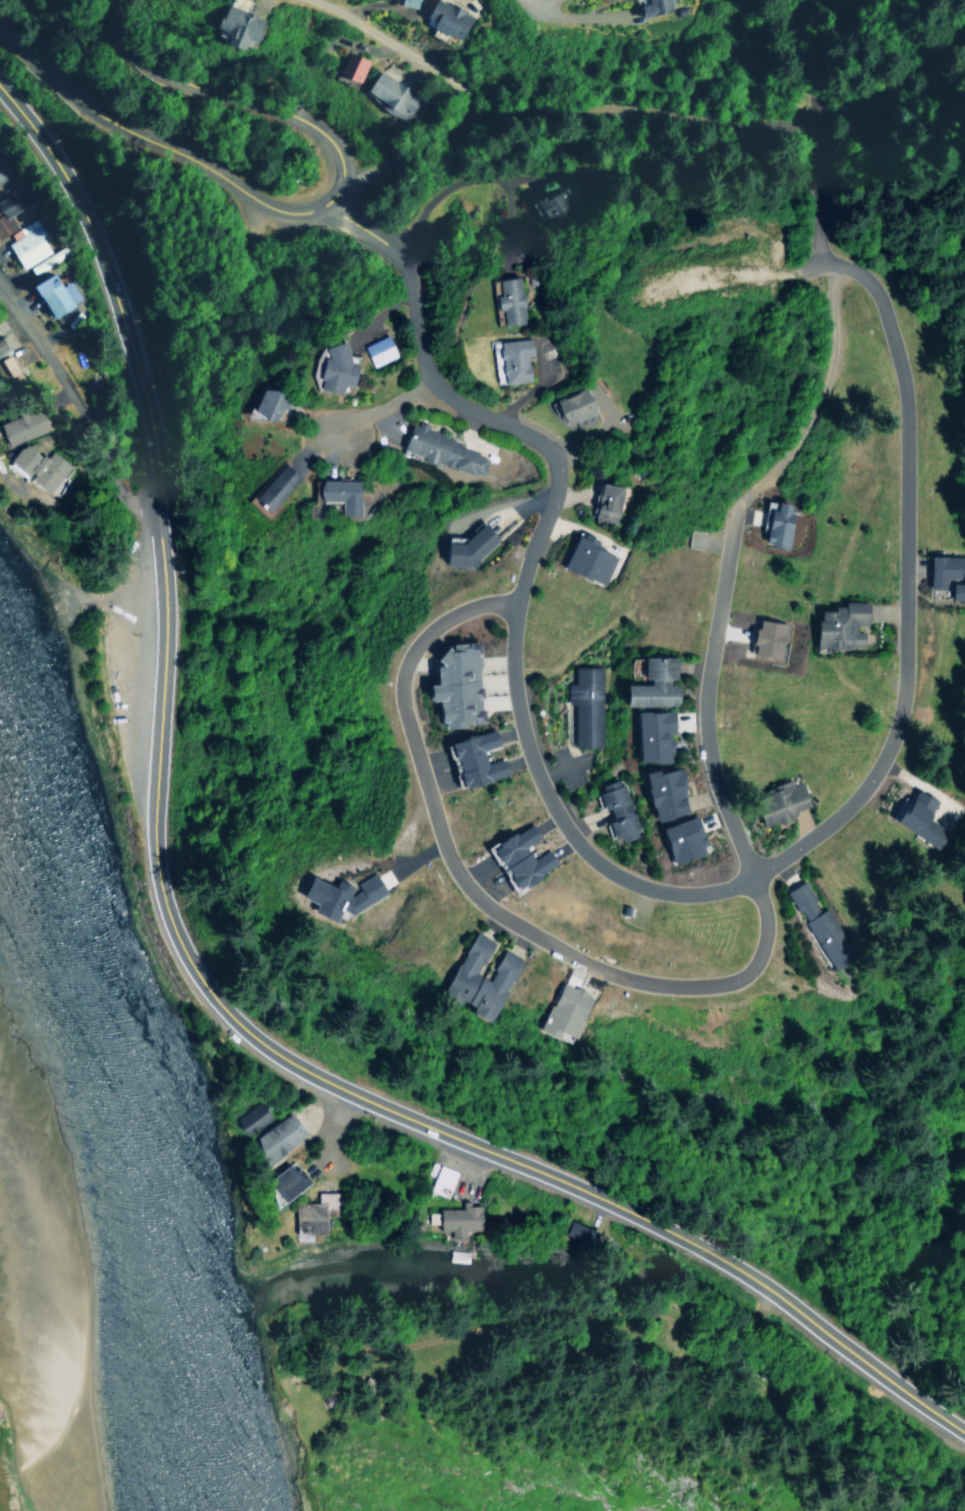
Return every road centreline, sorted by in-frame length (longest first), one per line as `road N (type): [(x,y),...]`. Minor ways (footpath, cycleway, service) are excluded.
road 1 (secondary): [(684,1238),(591,1190),(323,1078),(250,1034),(176,941),(153,847),(164,613),(135,384),(83,228),(0,95)]
road 2 (residential): [(756,881),(715,764),(706,708),(732,525),(752,487),(804,435),(835,353),(834,278),(850,269),(869,275),(886,298),(903,352),(906,694),(881,768),(855,803),(756,881)]
road 3 (residential): [(522,607),(452,616),(410,664),(410,739),(465,884),(536,934),(631,978),(719,983),(745,976),(763,954),(767,903),(756,881)]
road 4 (residential): [(756,881),(709,898),(664,898),(606,873),(566,833),(518,723),(514,662),(548,447)]
road 5 (residential): [(319,207),(284,213),(90,114),(0,34)]
road 6 (residential): [(383,242),(484,147),(480,113),(436,73),(319,0)]
road 7 (residential): [(110,0),(133,54),(159,75),(321,130),(345,173),(319,207)]
road 8 (secondary): [(964,1430),(775,1292),(684,1238)]
road 9 (residential): [(548,447),(429,388),(383,242)]
road 10 (residential): [(155,505),(135,500),(111,477),(73,393),(0,278)]

